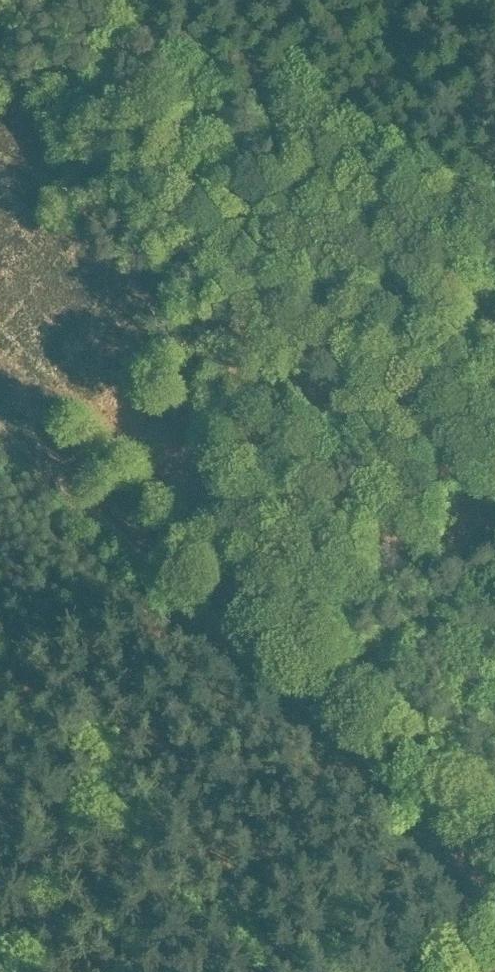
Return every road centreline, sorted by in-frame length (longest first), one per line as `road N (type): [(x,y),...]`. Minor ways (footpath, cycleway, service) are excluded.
road 1 (track): [(494,876),(0,433)]

